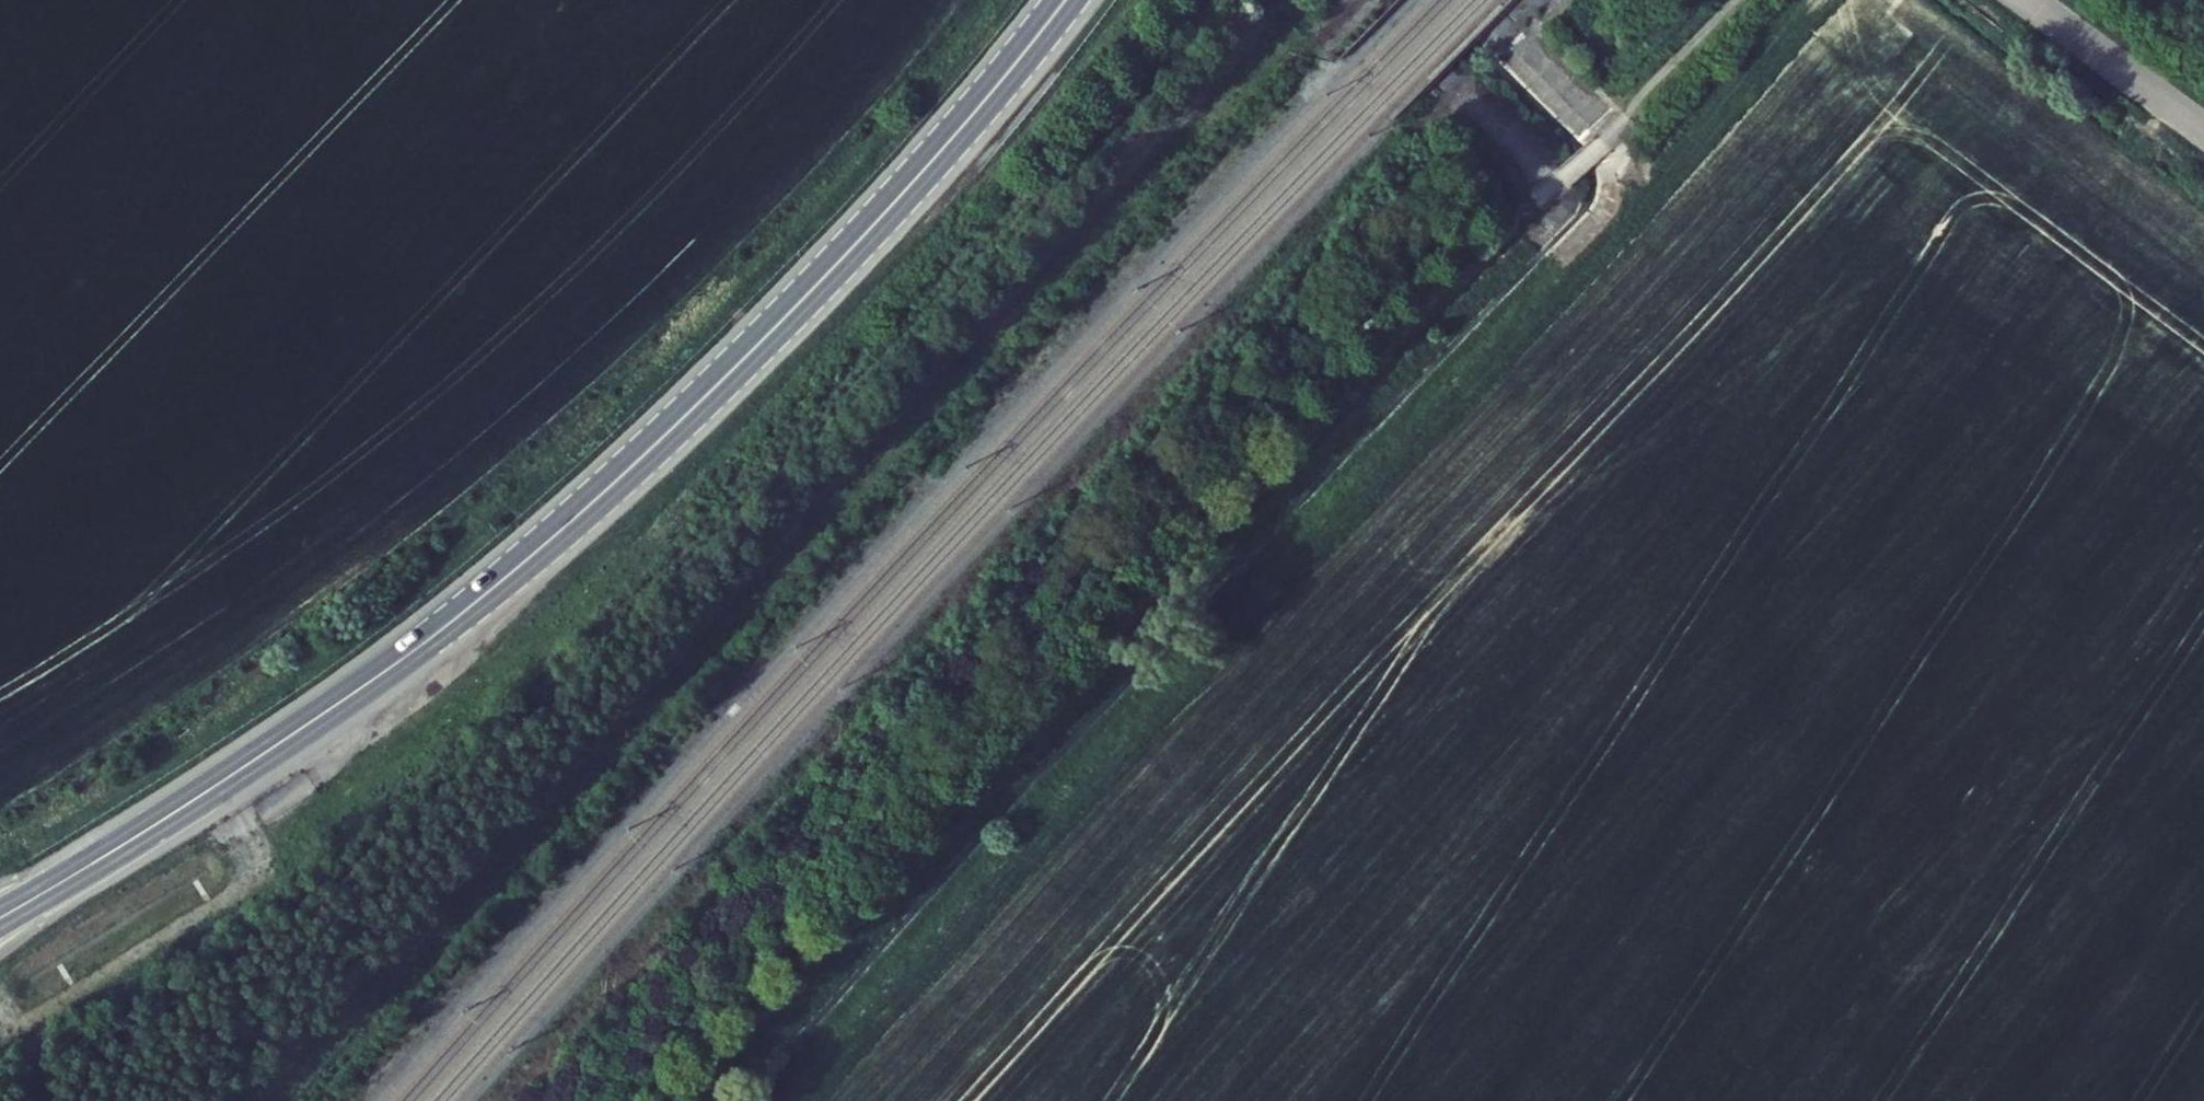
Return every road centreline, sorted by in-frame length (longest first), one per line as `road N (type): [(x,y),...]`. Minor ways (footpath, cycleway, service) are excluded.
road 1 (primary): [(63,880),(370,685),(541,548),(819,284),(1067,0)]
road 2 (residential): [(2203,131),(2026,0)]
road 3 (track): [(1745,0),(1611,134)]

